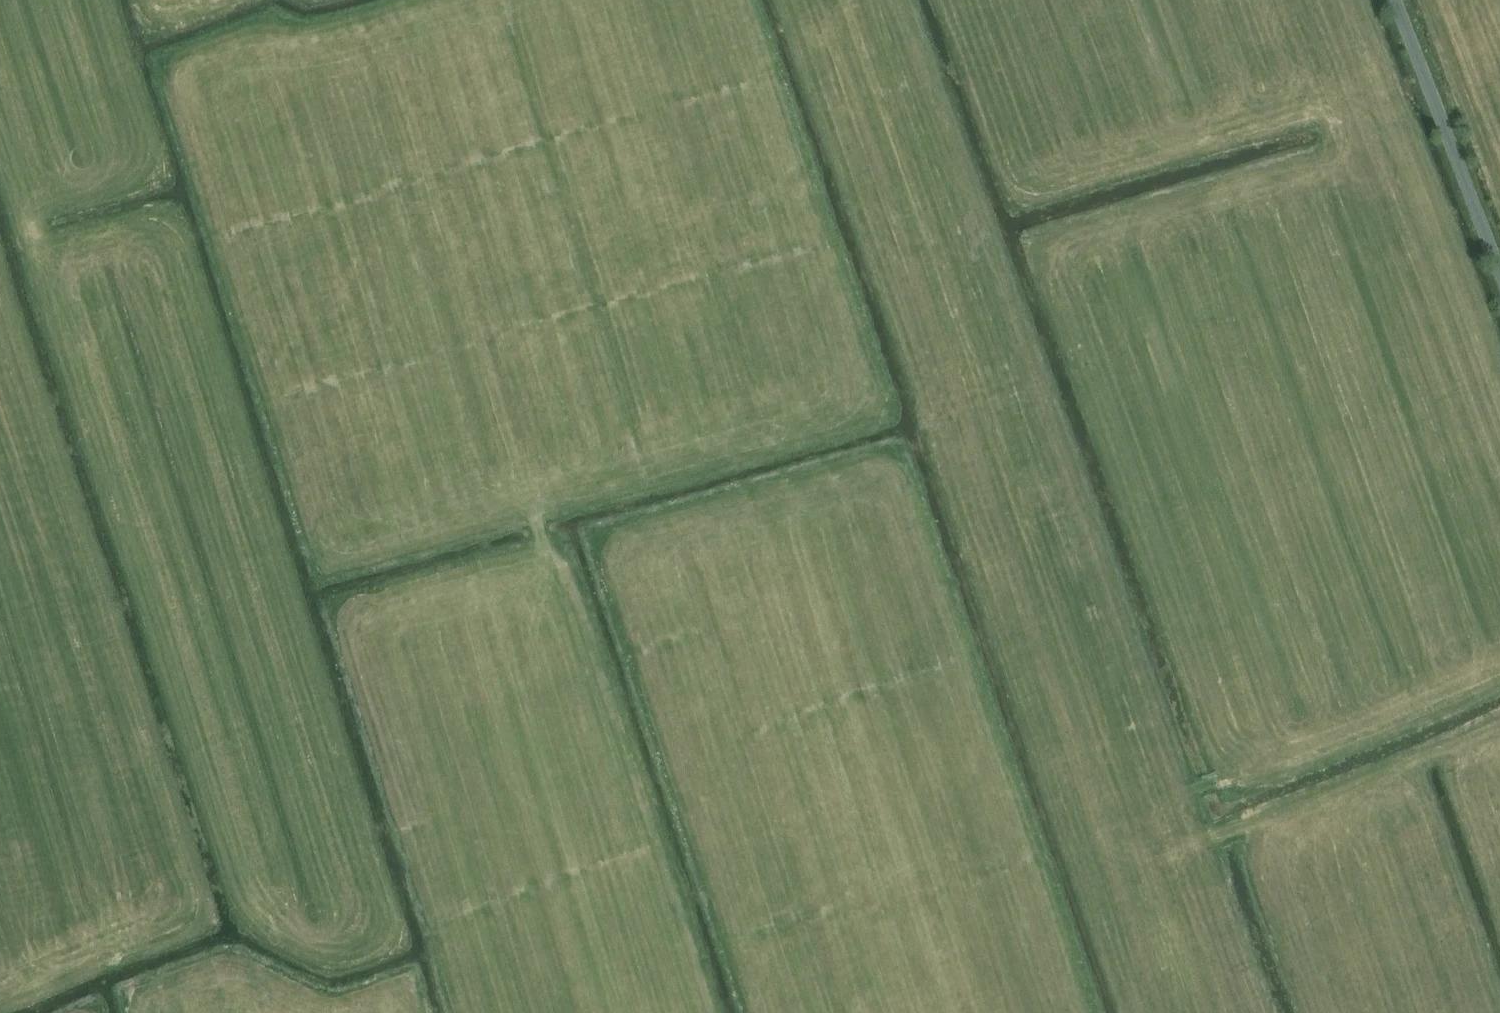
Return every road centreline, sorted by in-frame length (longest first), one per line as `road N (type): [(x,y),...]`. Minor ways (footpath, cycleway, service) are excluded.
road 1 (unclassified): [(1499,275),(1394,0)]

